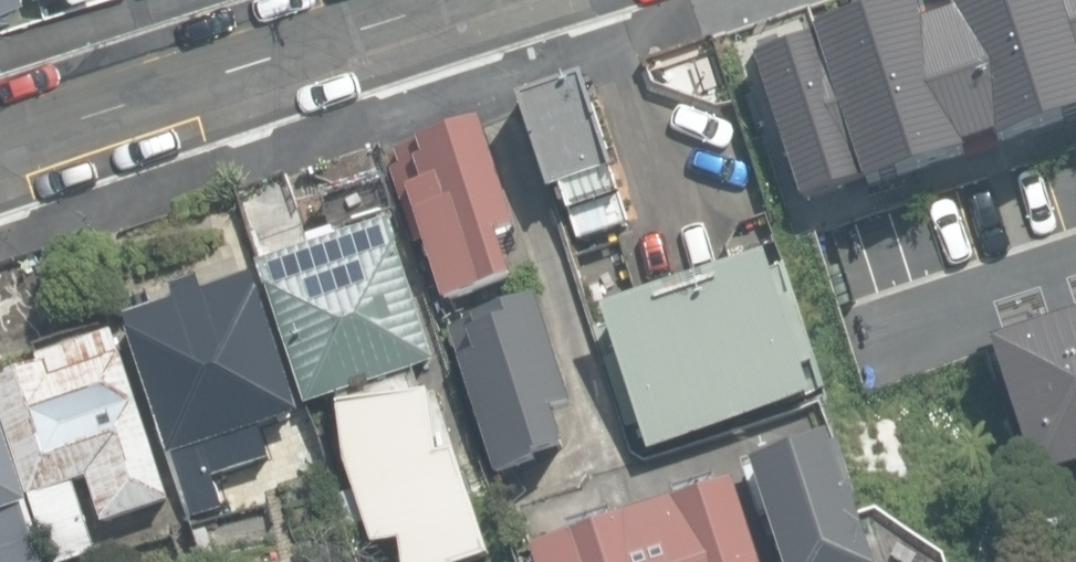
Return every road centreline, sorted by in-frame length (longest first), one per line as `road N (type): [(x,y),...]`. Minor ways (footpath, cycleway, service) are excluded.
road 1 (residential): [(462,0),(0,147)]

